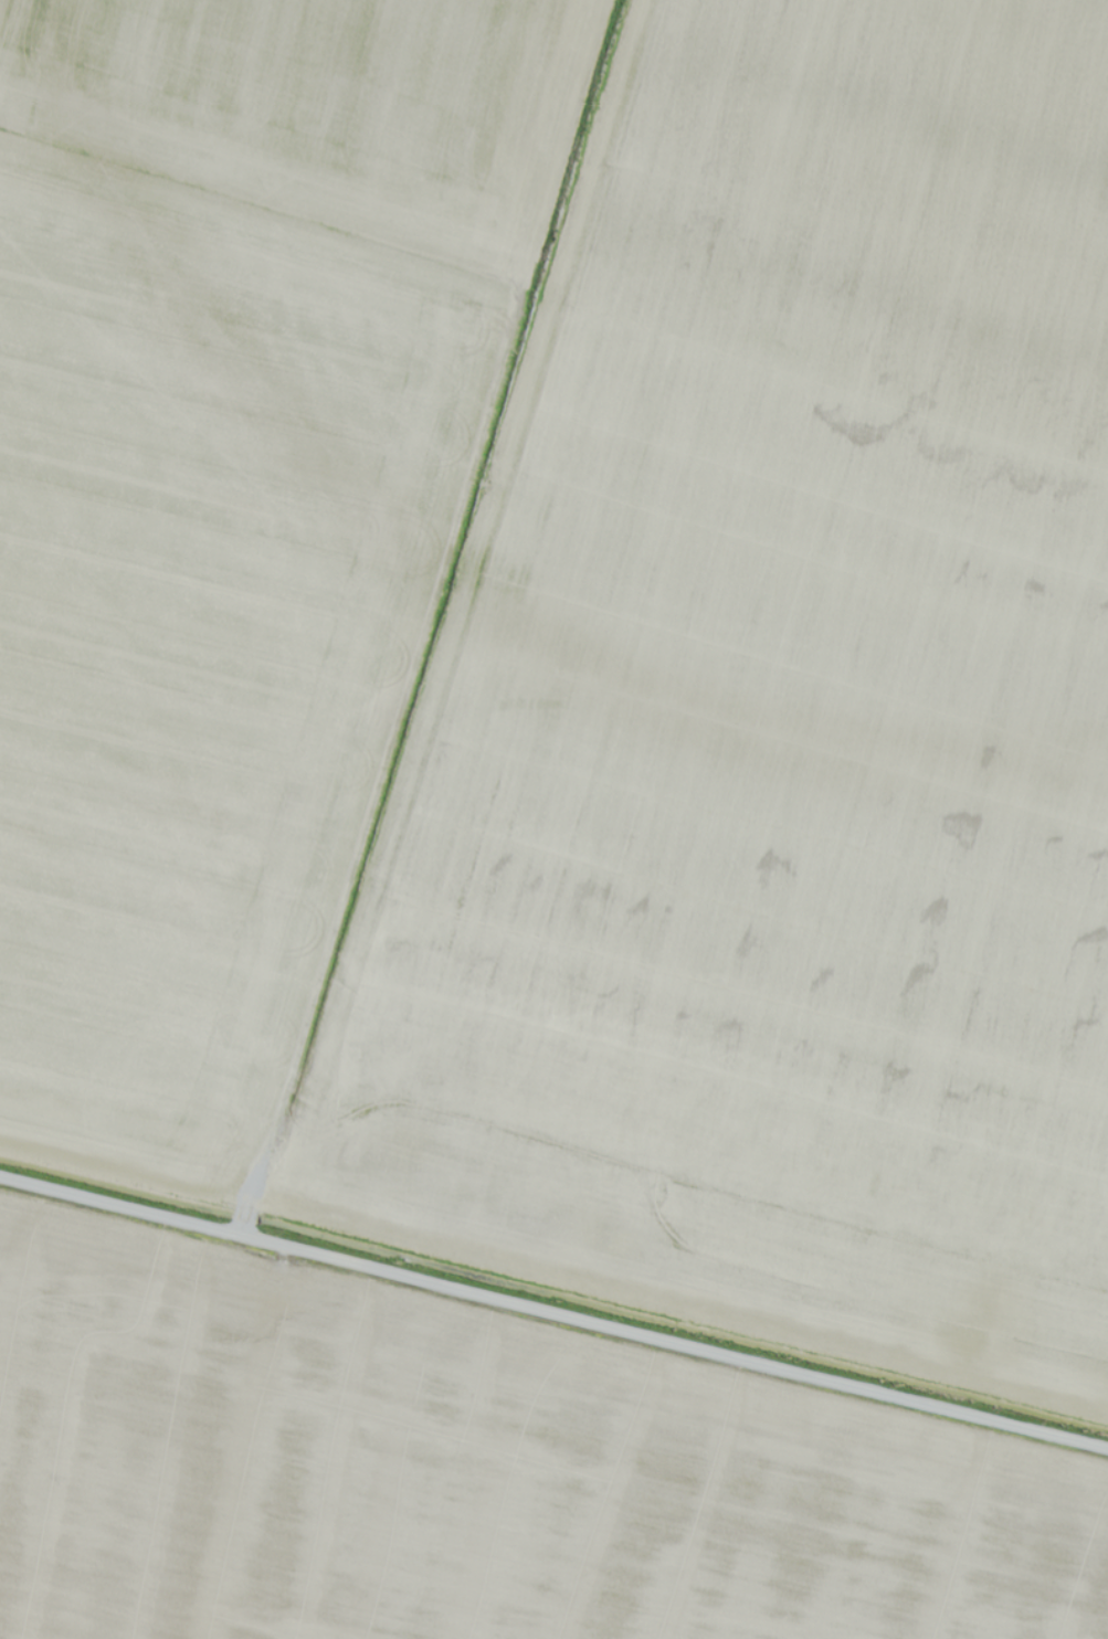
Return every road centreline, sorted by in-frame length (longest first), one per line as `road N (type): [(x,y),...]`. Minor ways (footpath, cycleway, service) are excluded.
road 1 (residential): [(0,1178),(1107,1449)]

